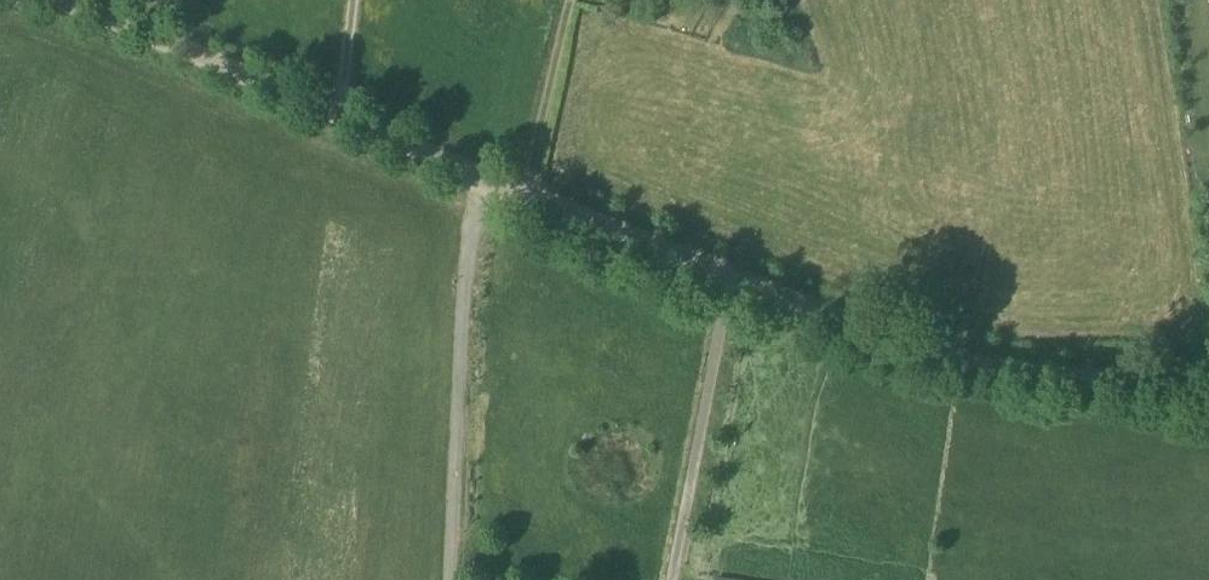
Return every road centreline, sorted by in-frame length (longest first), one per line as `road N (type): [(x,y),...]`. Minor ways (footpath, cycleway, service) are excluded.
road 1 (unclassified): [(1208,381),(1032,379),(865,332),(126,24),(51,0)]

